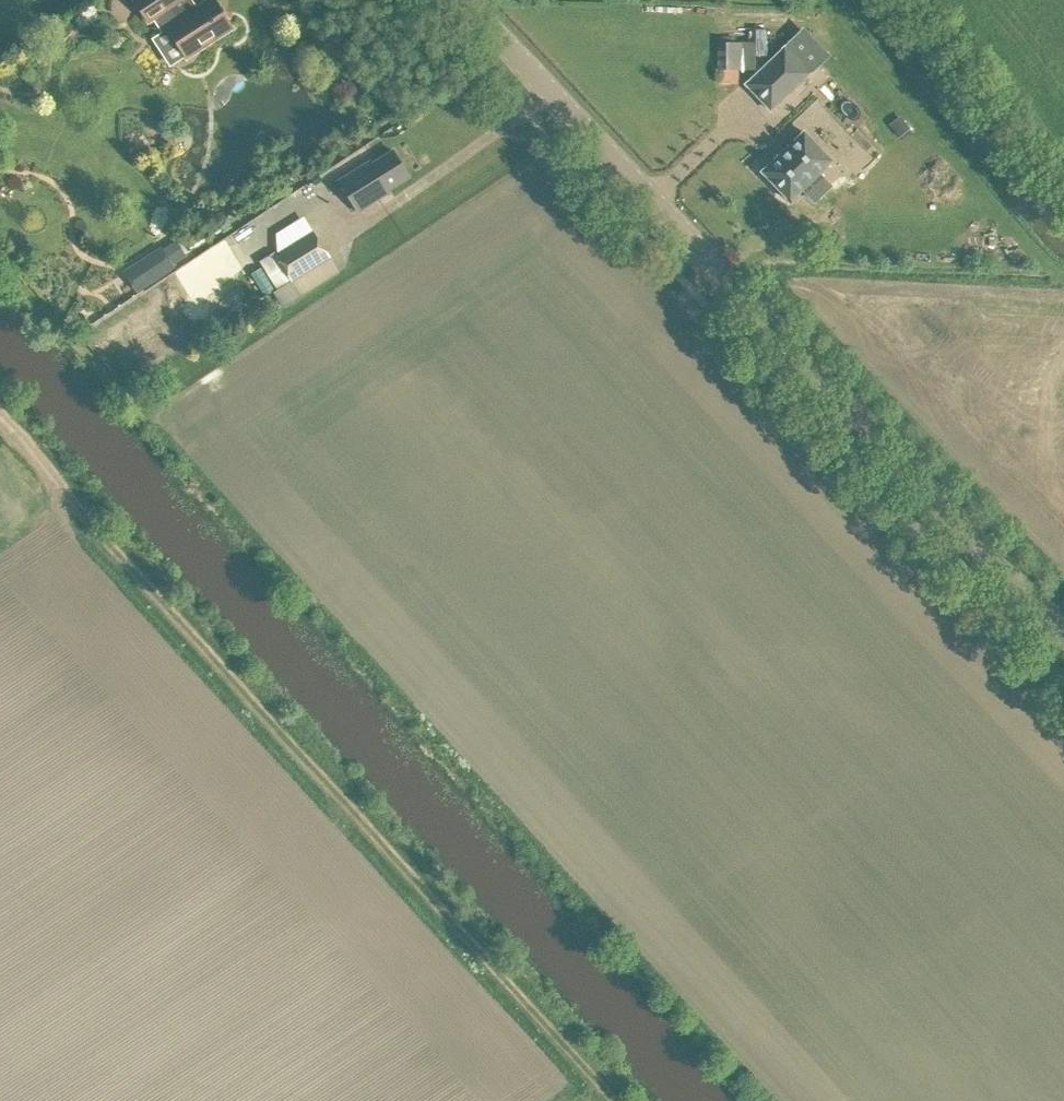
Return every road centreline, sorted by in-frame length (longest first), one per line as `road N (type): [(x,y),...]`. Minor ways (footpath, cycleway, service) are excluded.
road 1 (track): [(616,1100),(0,414)]
road 2 (tertiary): [(1063,627),(468,0)]

